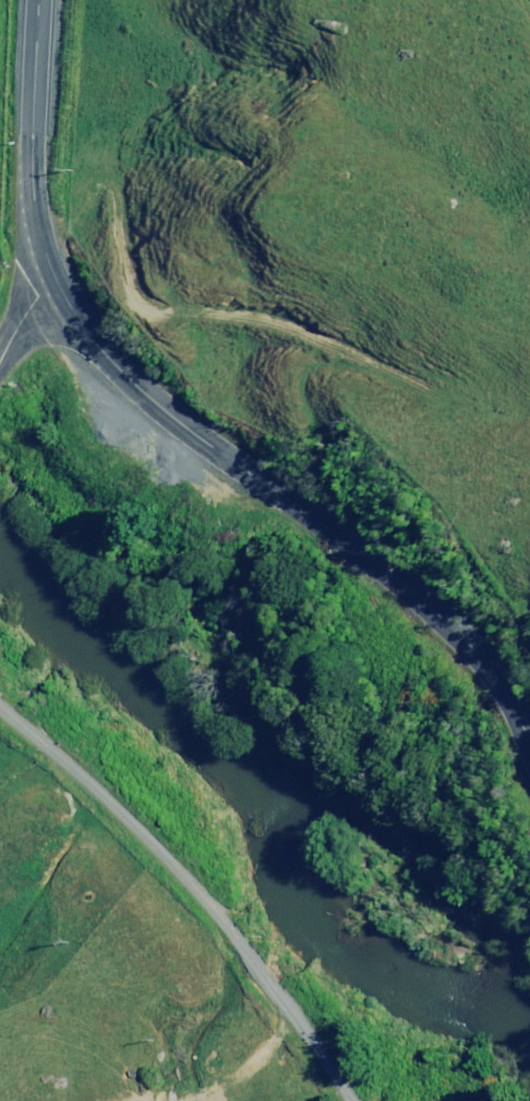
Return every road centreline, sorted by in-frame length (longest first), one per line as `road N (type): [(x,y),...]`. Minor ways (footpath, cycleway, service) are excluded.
road 1 (tertiary): [(60,287),(81,325),(152,401),(413,594),(496,674),(529,732)]
road 2 (residential): [(328,1100),(200,934),(0,719)]
road 3 (tertiary): [(44,0),(37,192),(60,287)]

